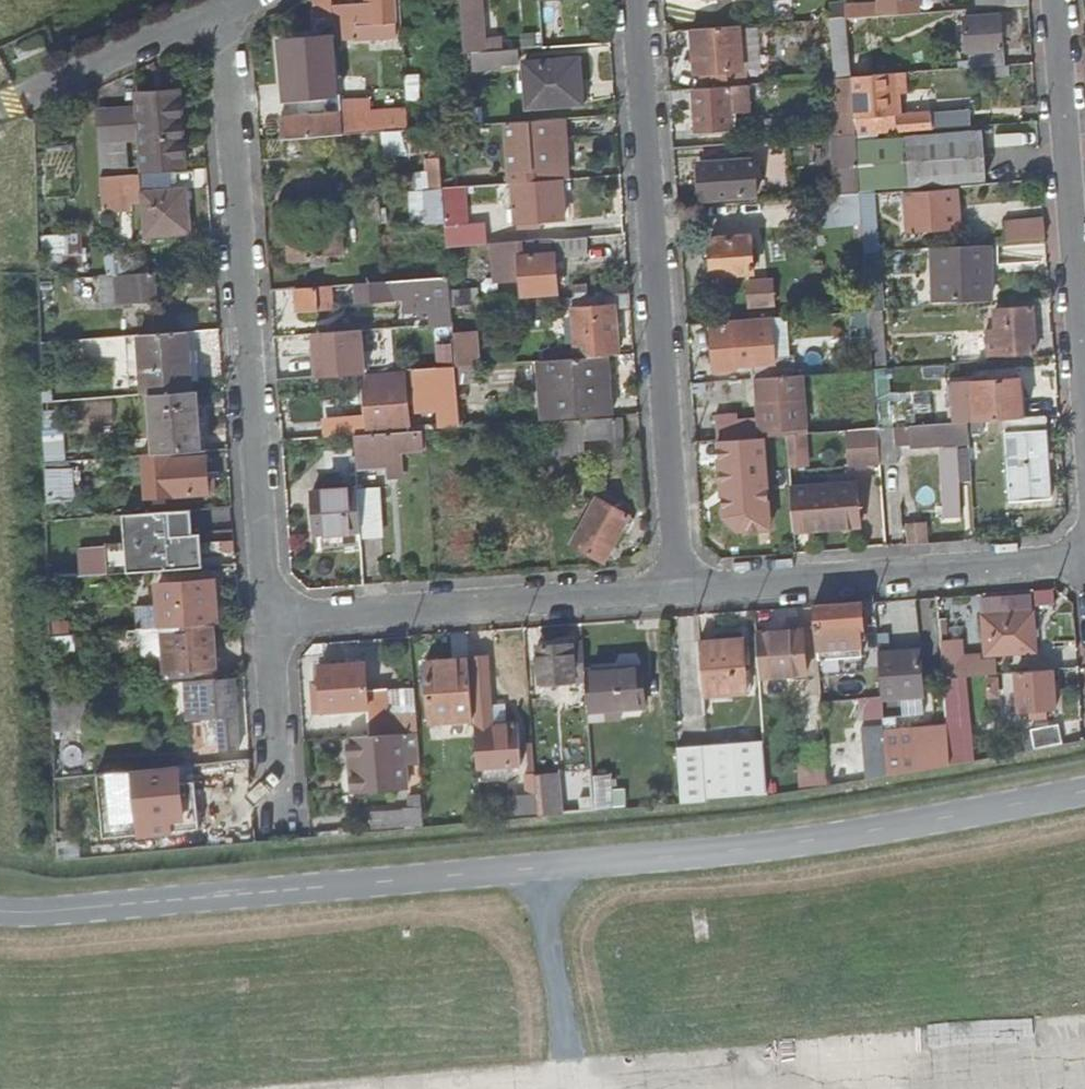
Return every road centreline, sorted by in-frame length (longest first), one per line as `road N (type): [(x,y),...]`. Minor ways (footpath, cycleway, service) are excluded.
road 1 (residential): [(225,9),(263,621)]
road 2 (residential): [(673,587),(630,0)]
road 3 (residential): [(1084,502),(1048,0)]
road 4 (residential): [(673,587),(1084,560)]
road 5 (residential): [(263,621),(673,587)]
road 6 (residential): [(225,9),(19,99)]
road 7 (residential): [(263,621),(273,815)]

